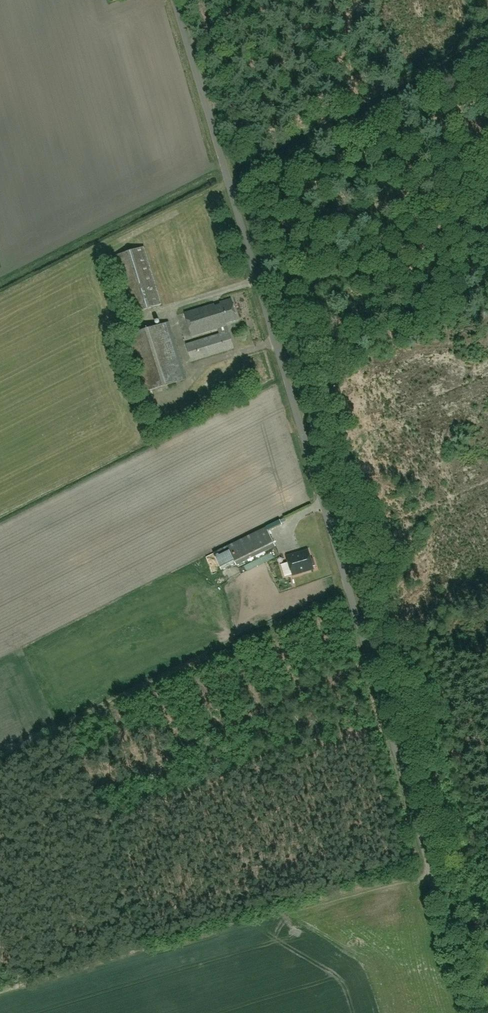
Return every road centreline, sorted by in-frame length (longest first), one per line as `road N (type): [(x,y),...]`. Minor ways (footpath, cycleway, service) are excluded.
road 1 (unclassified): [(438,899),(175,0)]

